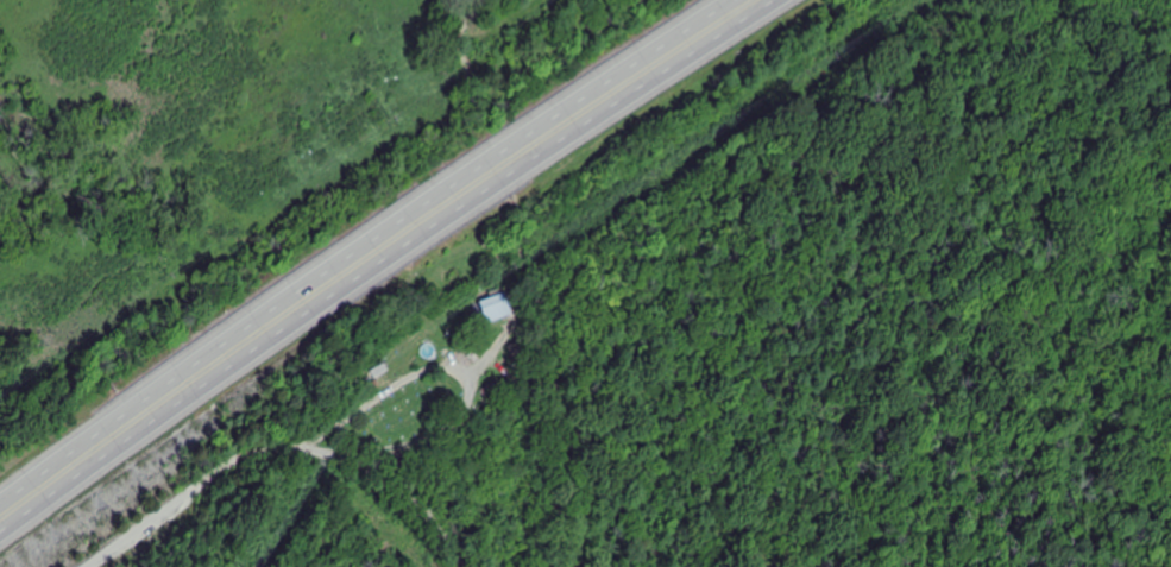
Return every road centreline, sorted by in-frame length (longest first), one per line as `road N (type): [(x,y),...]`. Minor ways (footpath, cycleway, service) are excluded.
road 1 (trunk): [(0,536),(383,264),(779,0)]
road 2 (trunk): [(733,0),(390,226),(0,503)]
road 3 (residential): [(53,566),(276,459),(385,472),(457,517),(466,566)]

